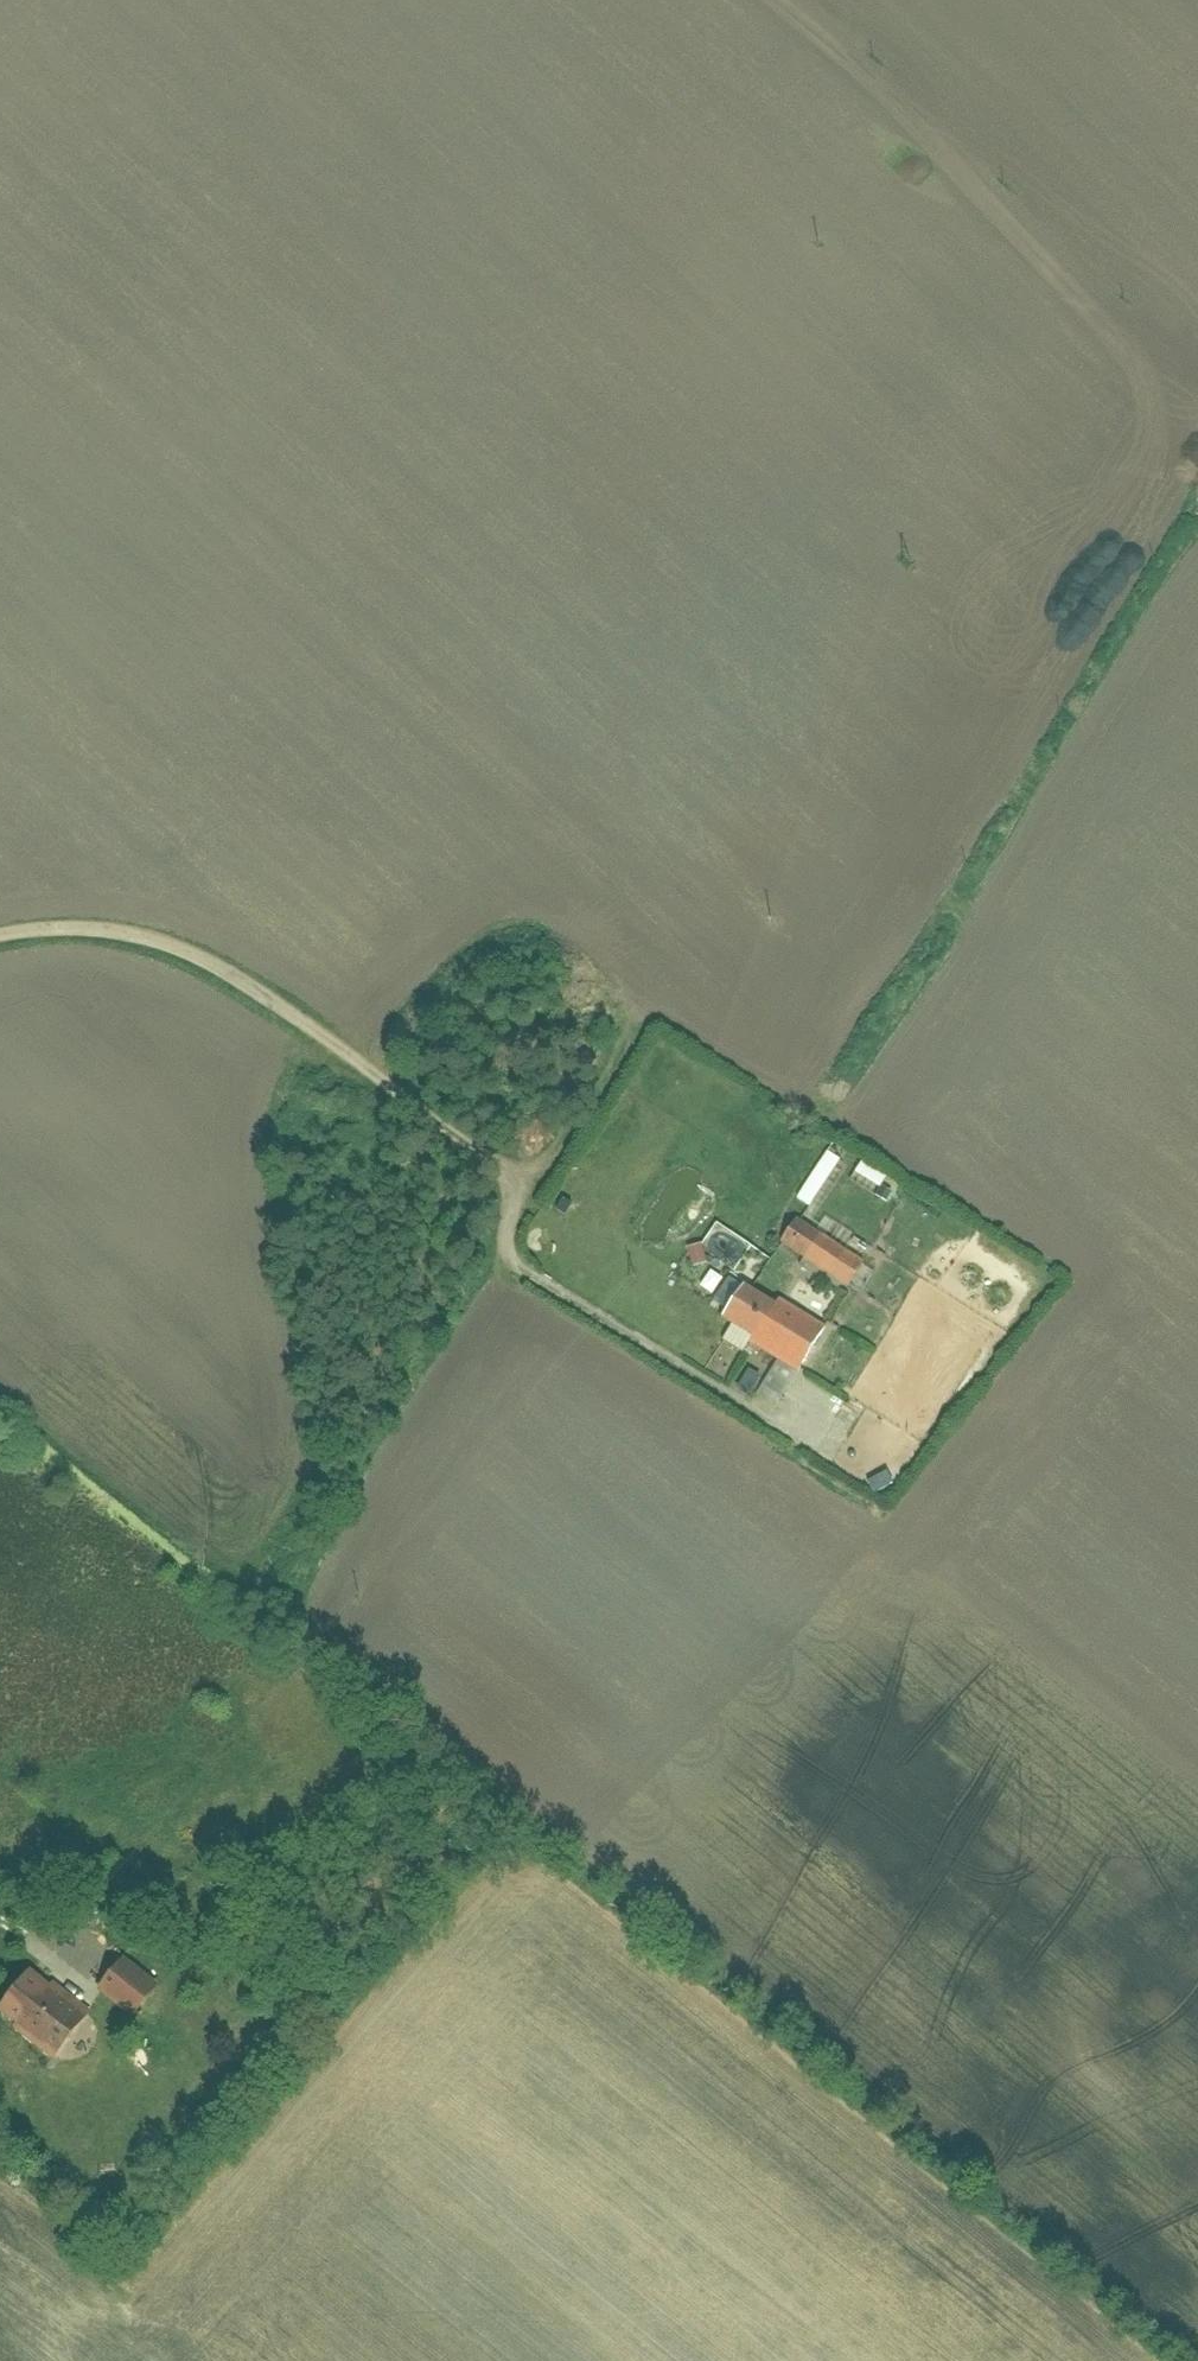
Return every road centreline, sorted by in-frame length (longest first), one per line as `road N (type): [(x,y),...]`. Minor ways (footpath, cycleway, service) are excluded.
road 1 (track): [(0,946),(44,939),(185,960),(270,1009),(526,1201),(510,1242),(522,1272),(765,1423)]

